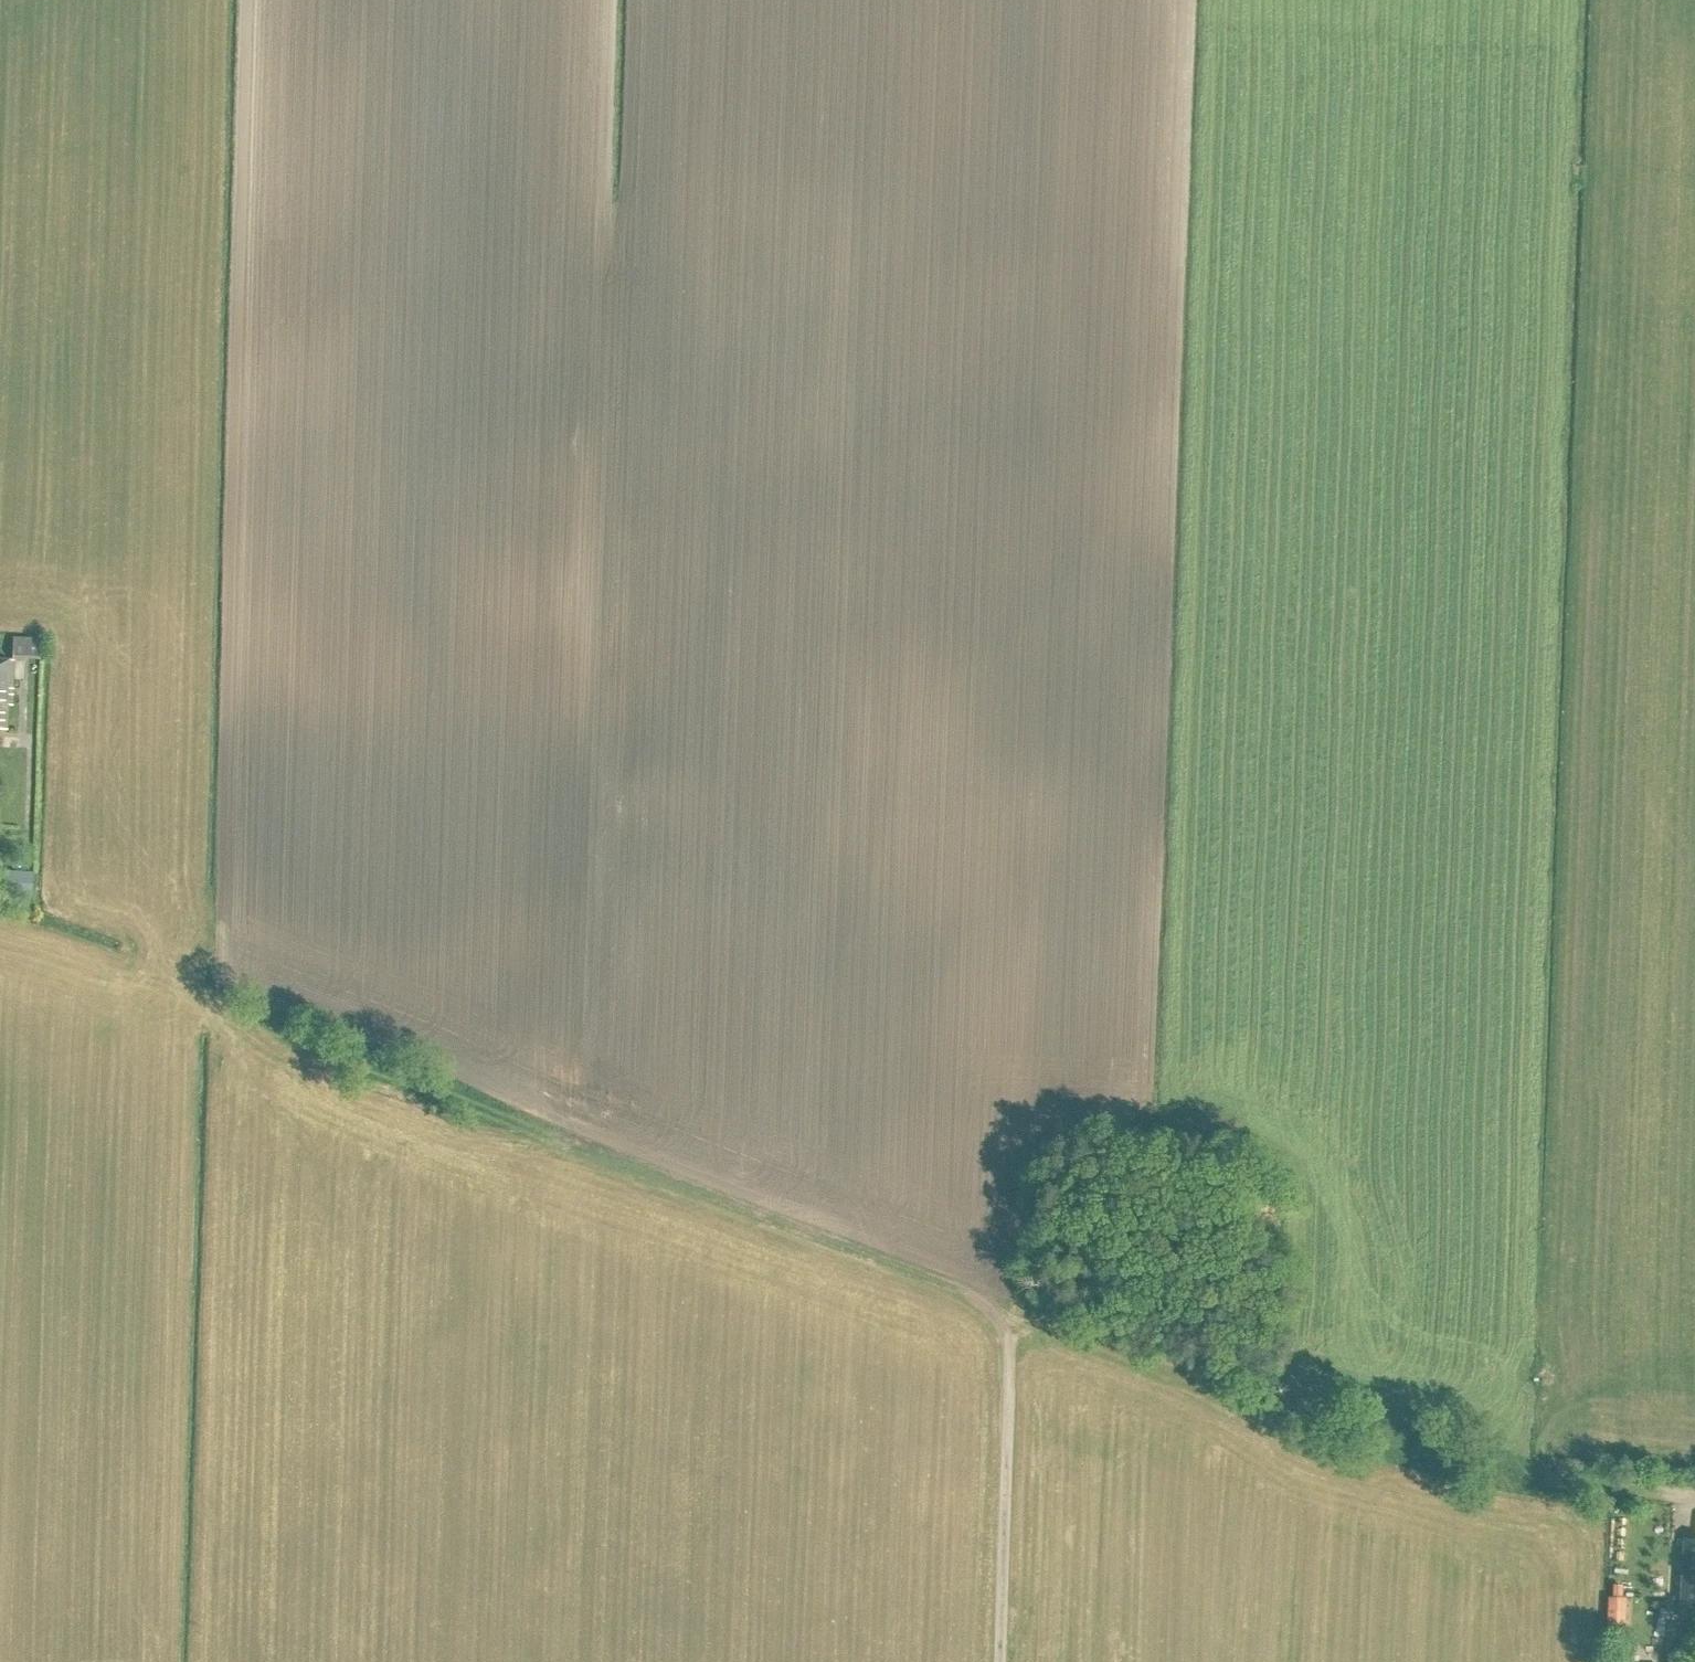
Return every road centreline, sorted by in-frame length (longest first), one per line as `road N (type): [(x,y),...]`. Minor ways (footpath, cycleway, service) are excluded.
road 1 (track): [(1011,1321),(999,1308),(215,1008)]

